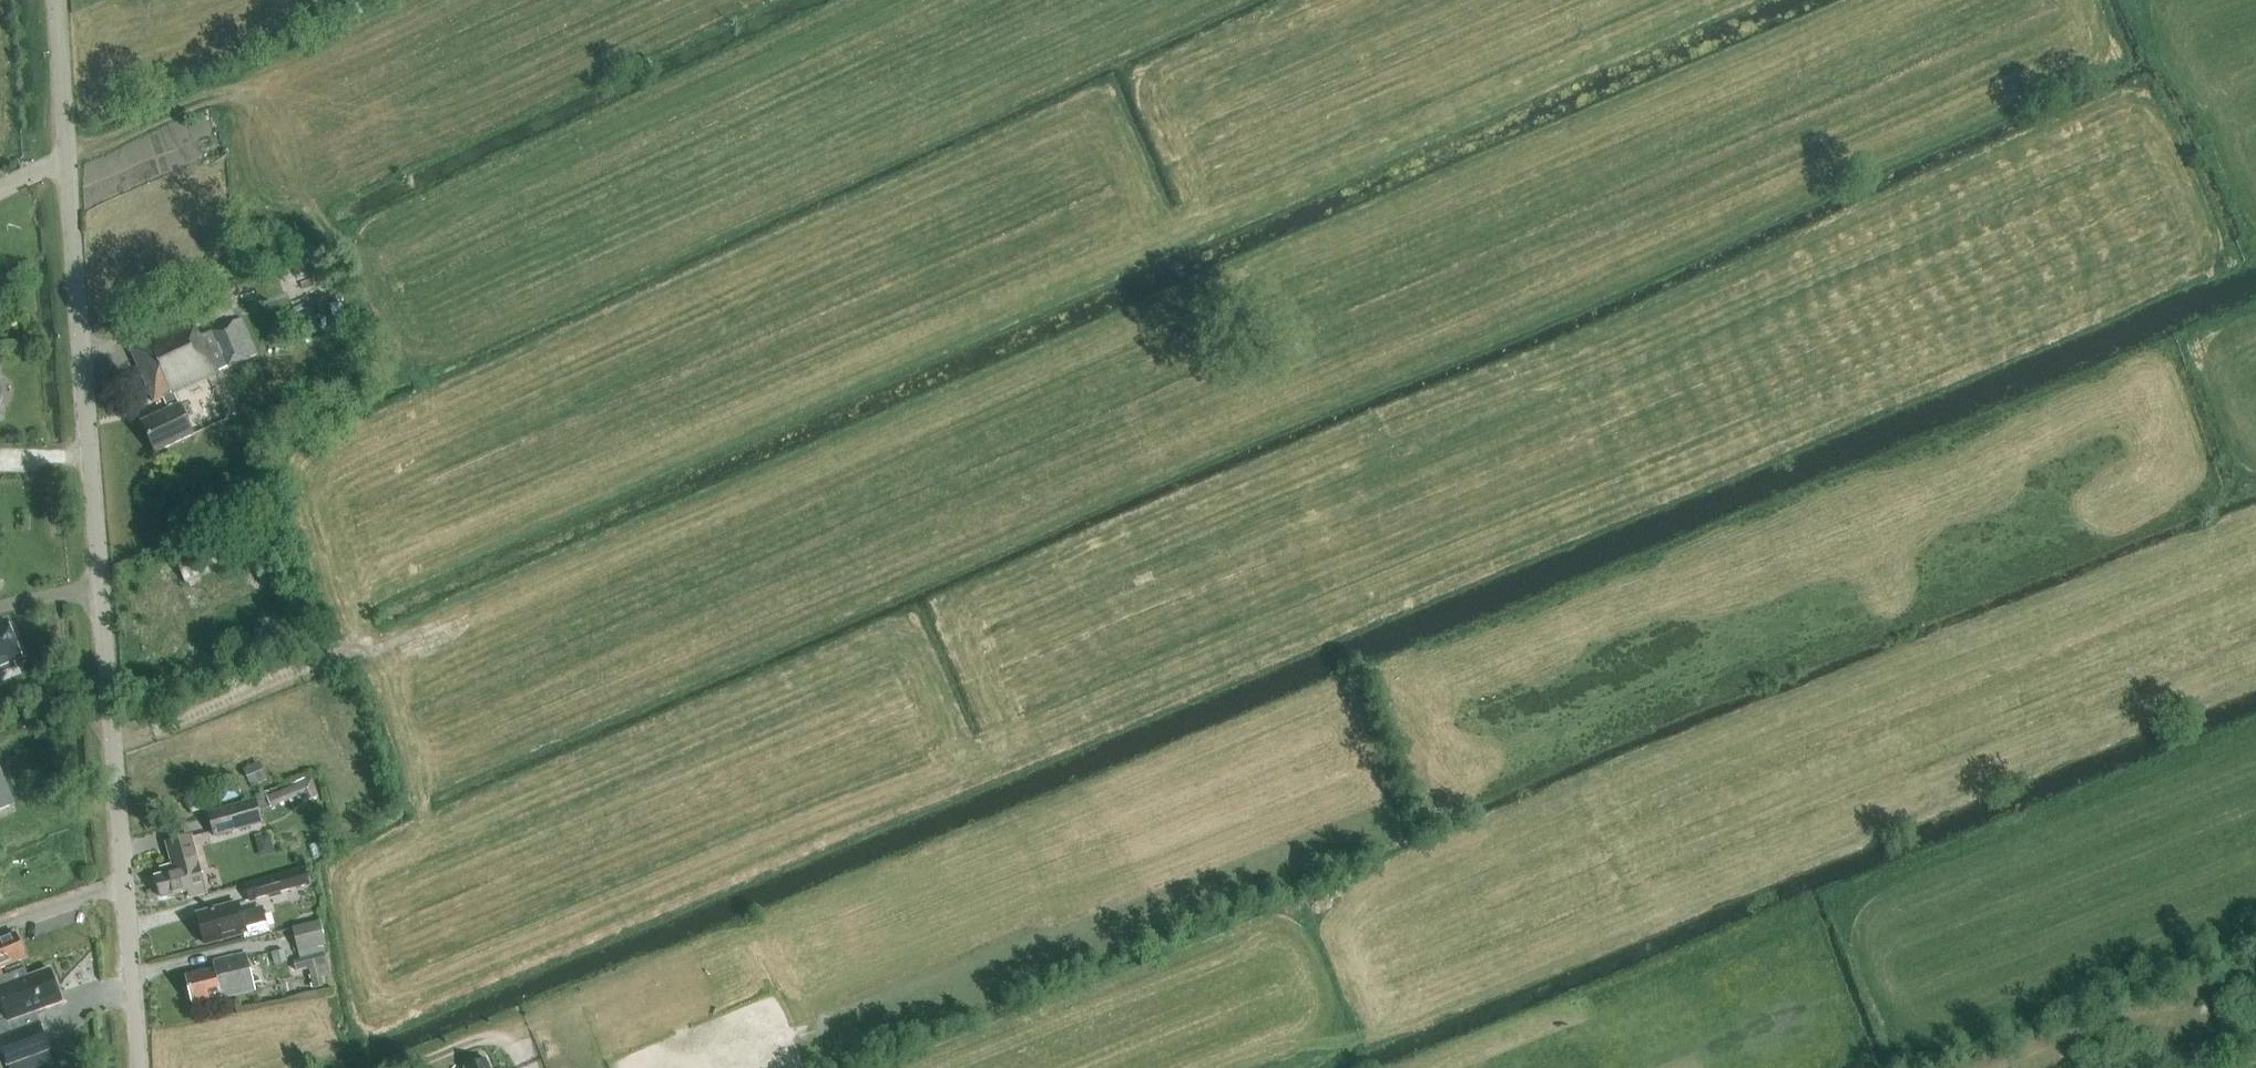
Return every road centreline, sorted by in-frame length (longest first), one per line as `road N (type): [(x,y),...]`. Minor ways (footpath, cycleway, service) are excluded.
road 1 (unclassified): [(138,1067),(55,0)]

